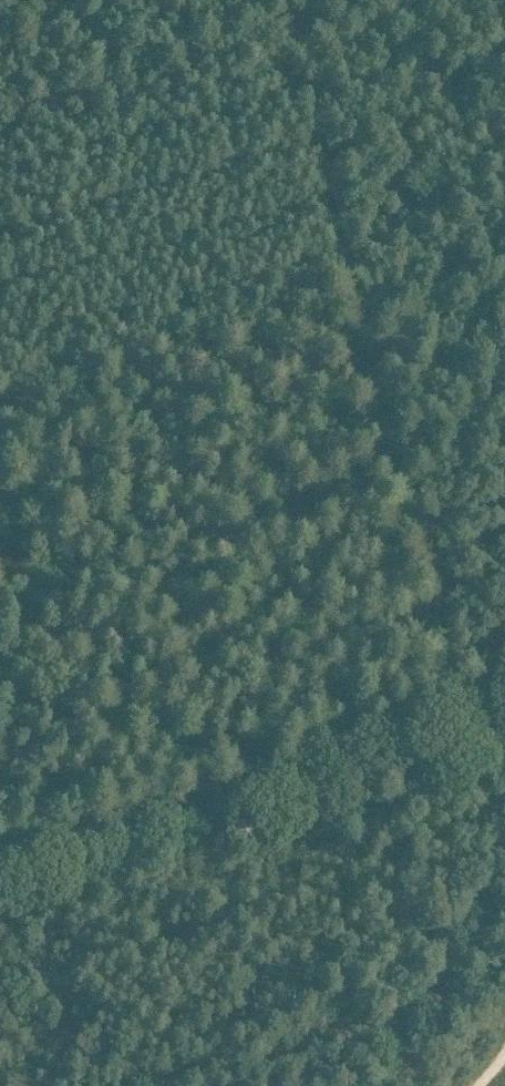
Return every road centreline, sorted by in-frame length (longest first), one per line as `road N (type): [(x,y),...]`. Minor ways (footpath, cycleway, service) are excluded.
road 1 (track): [(504,741),(0,879)]

